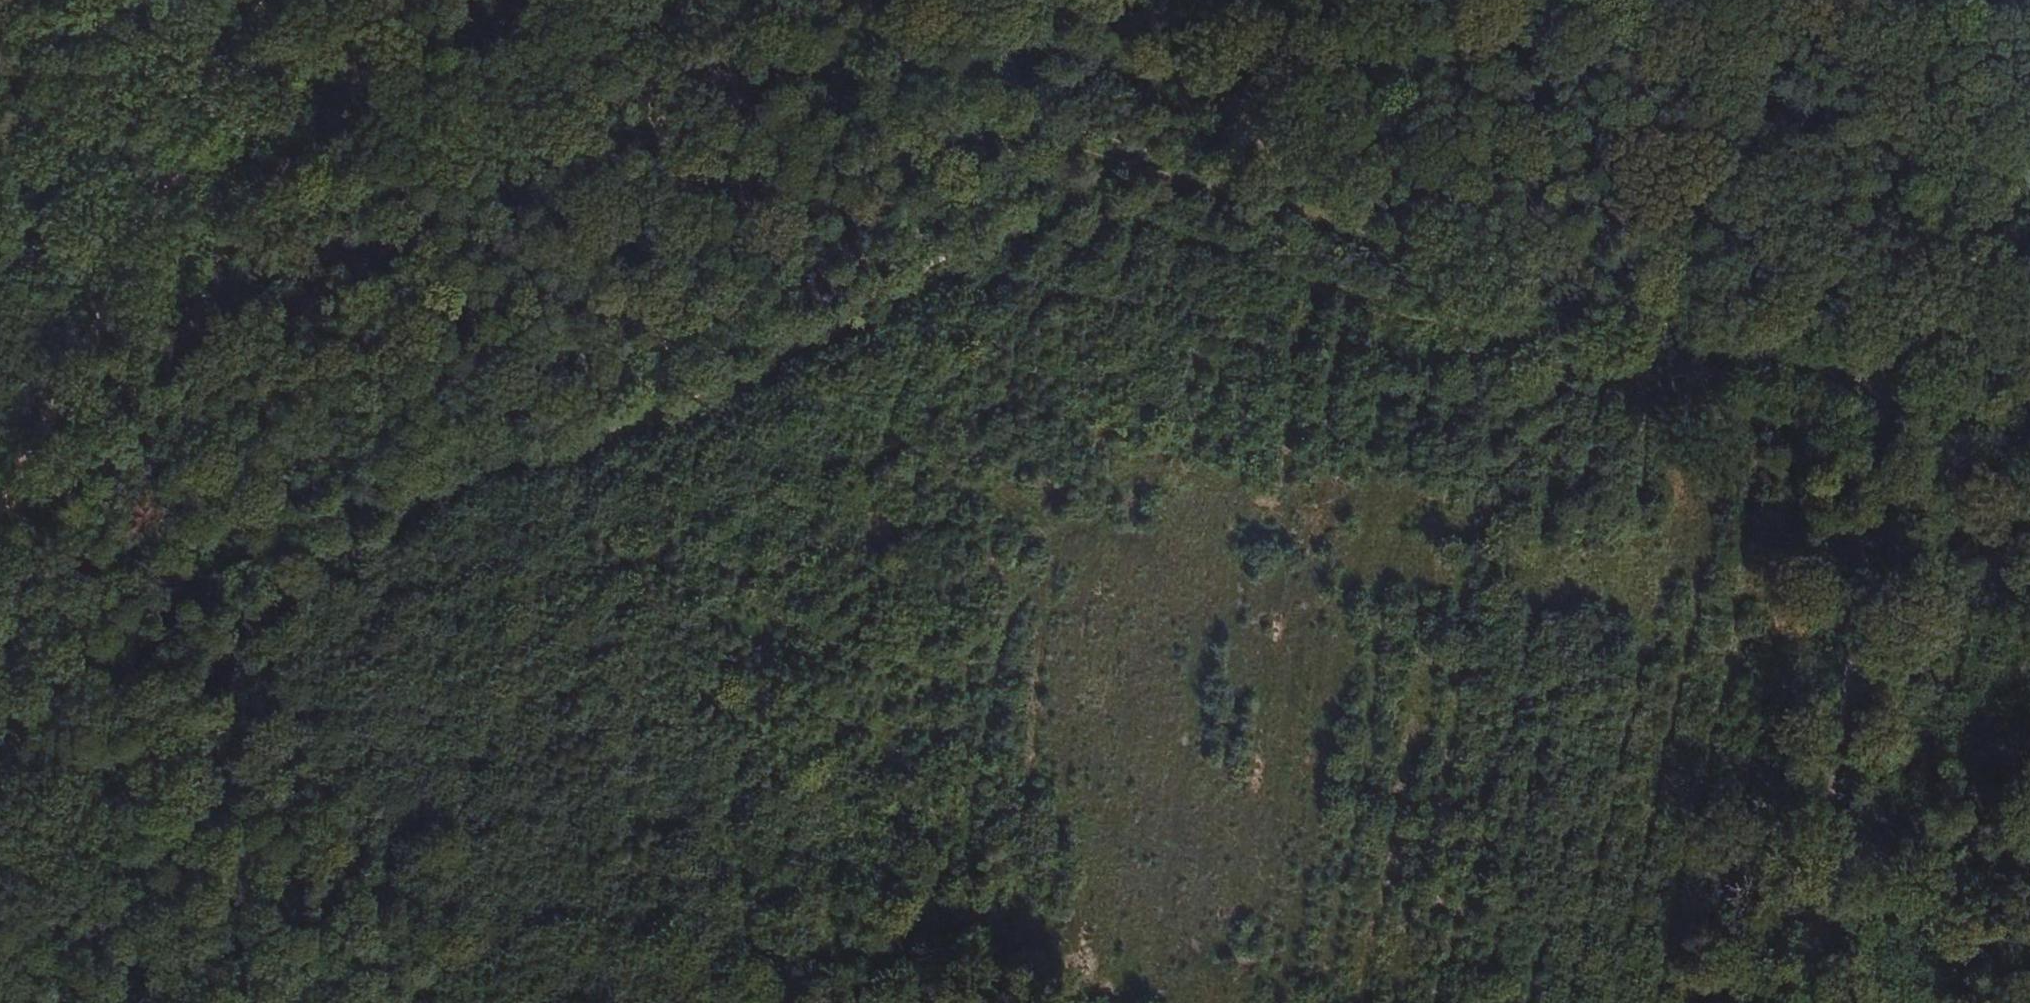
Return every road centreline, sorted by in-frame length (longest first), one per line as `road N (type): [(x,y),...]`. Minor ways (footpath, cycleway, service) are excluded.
road 1 (track): [(535,0),(1090,175),(1871,402)]
road 2 (track): [(1815,1002),(1916,0)]
road 3 (track): [(0,510),(267,0)]

